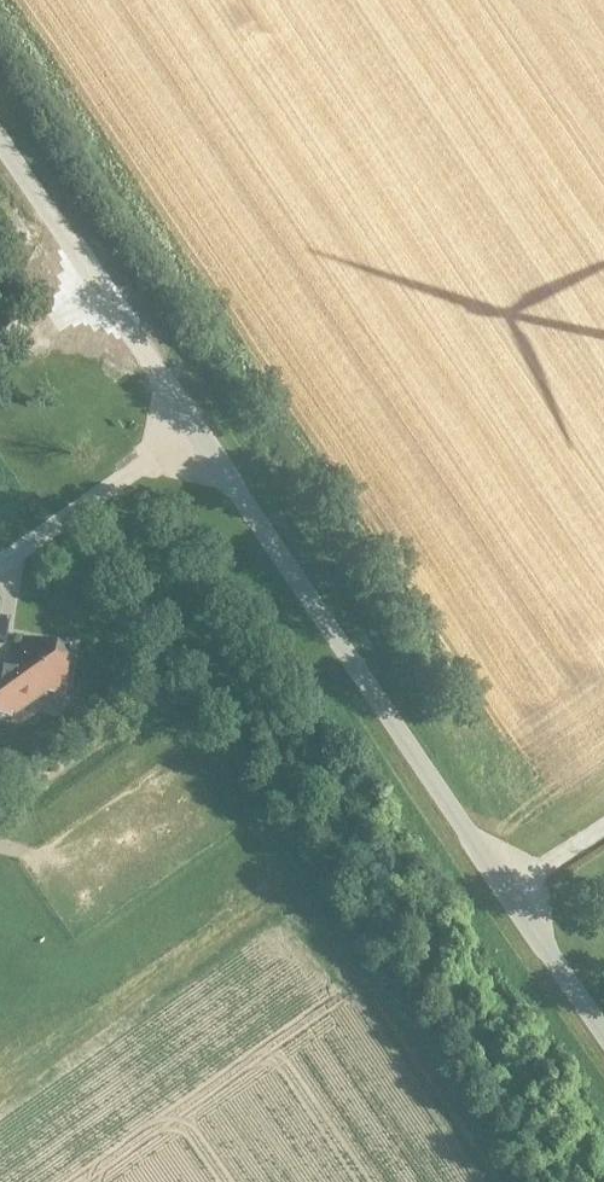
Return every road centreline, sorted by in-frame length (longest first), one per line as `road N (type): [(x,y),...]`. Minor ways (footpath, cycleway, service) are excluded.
road 1 (unclassified): [(603,1035),(0,143)]

